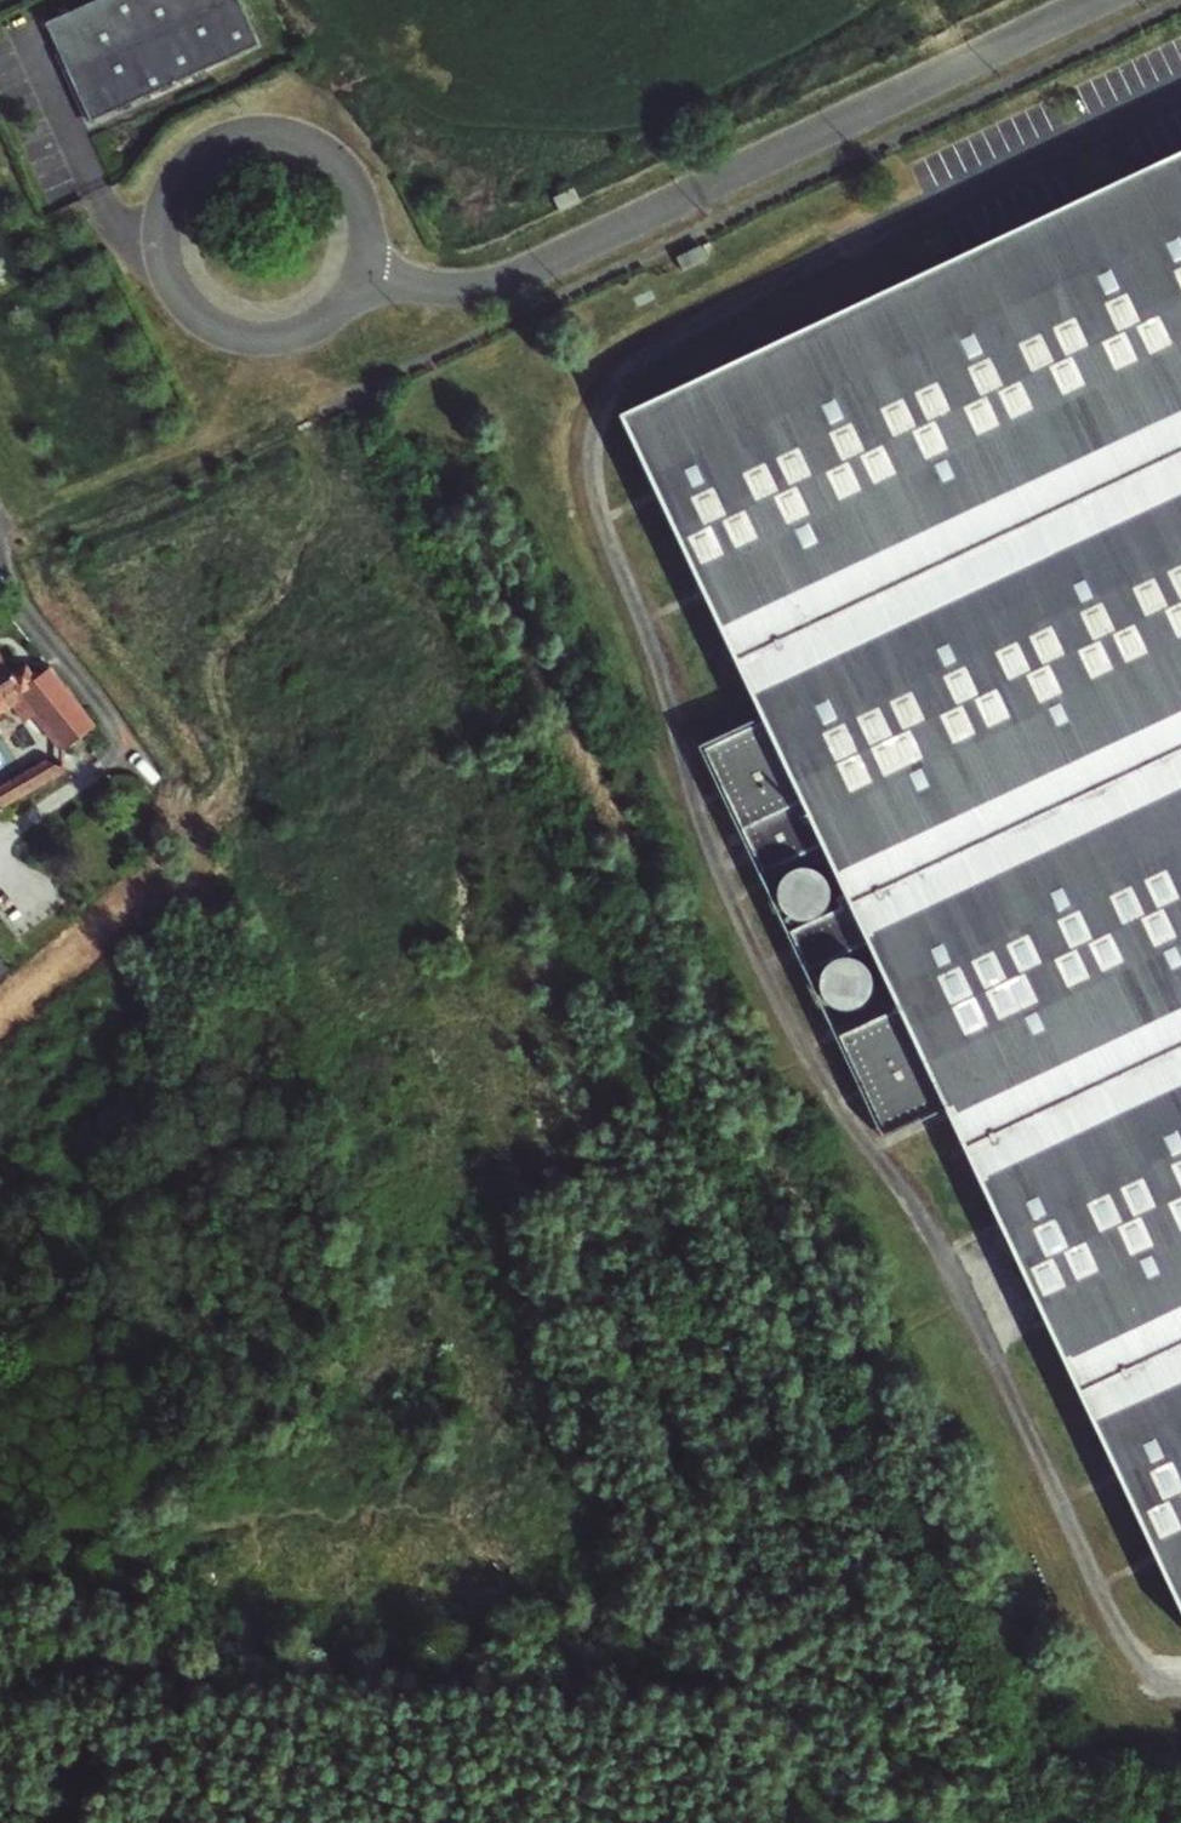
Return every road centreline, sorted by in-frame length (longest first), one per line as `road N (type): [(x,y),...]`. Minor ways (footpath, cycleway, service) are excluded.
road 1 (residential): [(1102,0),(494,285),(454,291),(361,273)]
road 2 (residential): [(361,273),(363,205),(322,150),(256,132),(223,140),(172,186),(161,253),(170,281),(210,325),(238,337),(298,334),(346,299)]

